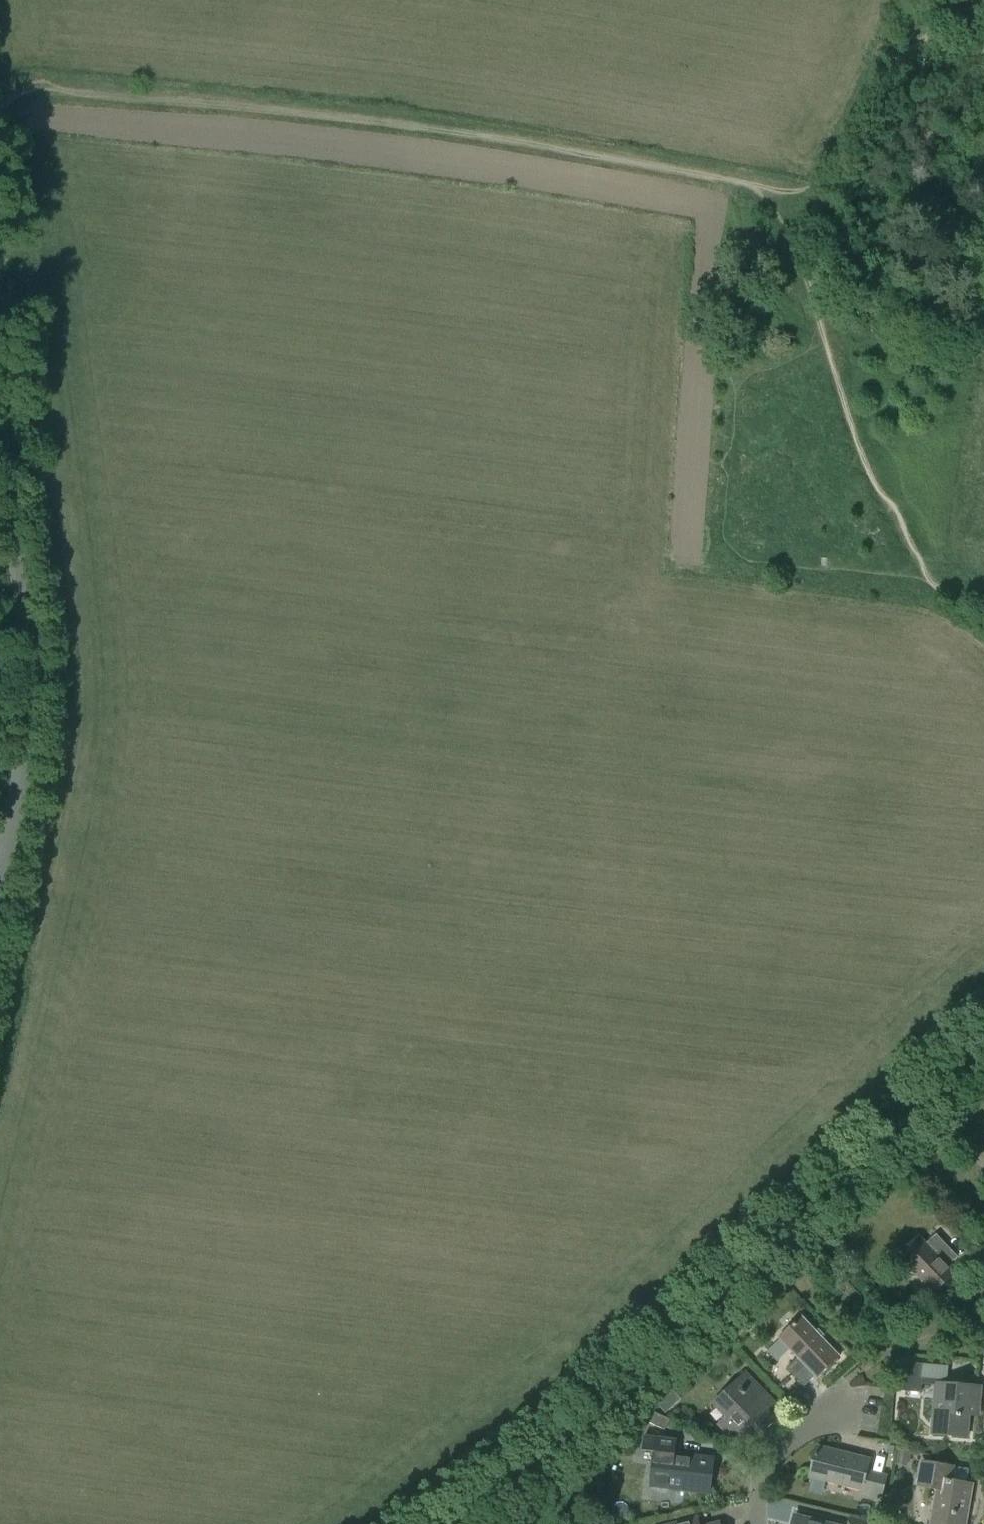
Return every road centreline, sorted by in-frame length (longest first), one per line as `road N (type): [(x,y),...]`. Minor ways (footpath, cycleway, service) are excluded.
road 1 (tertiary): [(0,861),(30,694),(0,427)]
road 2 (residential): [(759,1523),(765,1470),(800,1430),(837,1411),(841,1387)]

